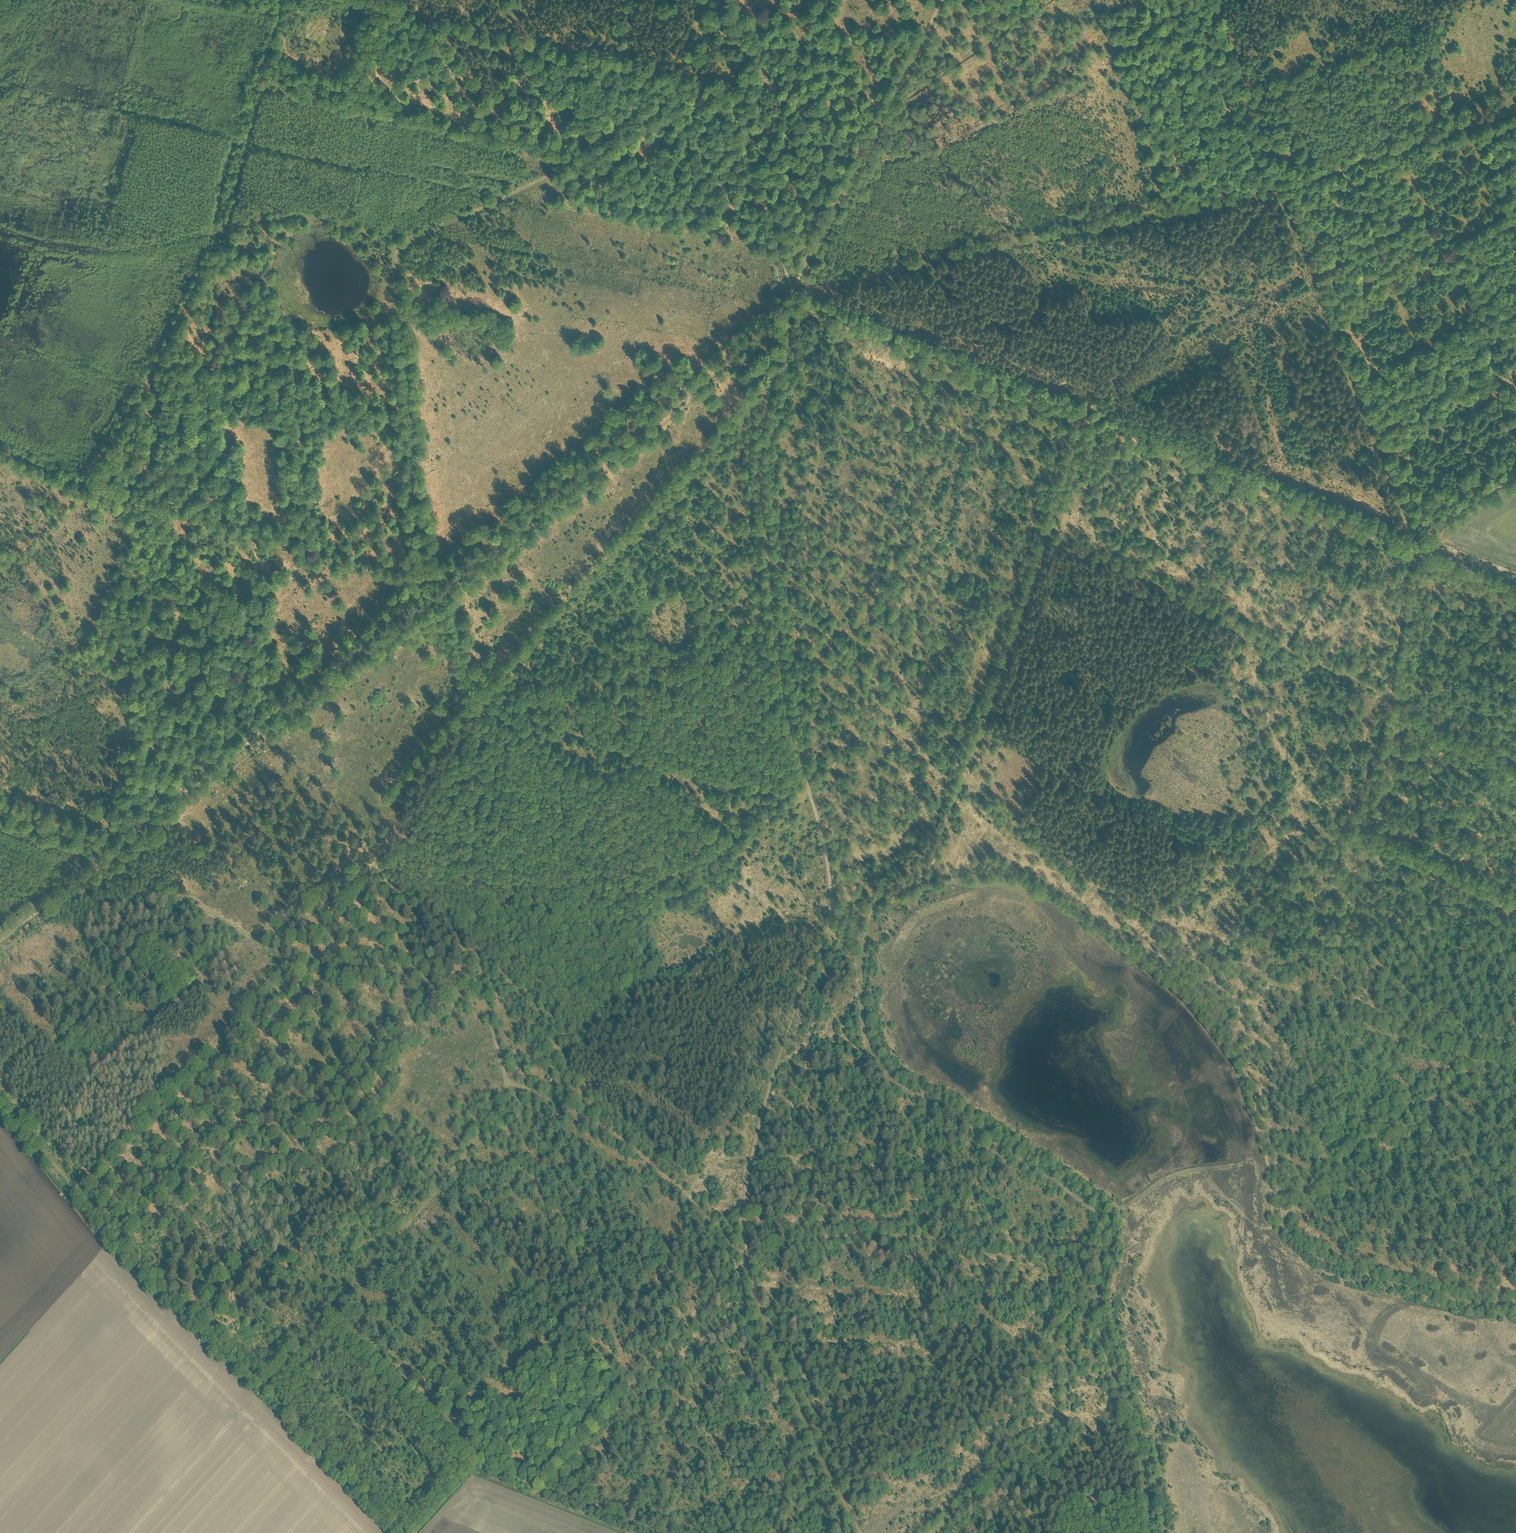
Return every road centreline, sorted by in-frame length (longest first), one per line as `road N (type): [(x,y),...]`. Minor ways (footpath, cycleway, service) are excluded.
road 1 (track): [(1148,1532),(1140,1453),(1100,1342),(1101,1218),(879,1067),(861,1016),(861,961),(829,913),(829,867),(810,792),(700,856),(510,941),(376,973),(288,958),(115,849),(0,806)]
road 2 (track): [(1515,110),(1286,184),(793,290),(722,0)]
road 3 (track): [(0,942),(772,326)]
road 4 (track): [(428,601),(395,250),(741,81),(936,14)]
road 5 (track): [(861,961),(875,903),(933,855),(1083,421),(1278,186)]
road 6 (track): [(863,1532),(775,1348),(748,1258),(601,1123),(514,1081),(450,1177),(327,1317)]
road 7 (track): [(659,1532),(471,1460),(327,1317),(271,1381),(253,1380),(118,1240),(0,1096)]
road 8 (track): [(911,879),(1019,876),(1183,999),(1260,1106),(1286,1225),(1309,1257),(1448,1296),(1515,1303)]
road 9 (track): [(1412,553),(790,306)]
road 10 (track): [(541,1490),(748,1258),(831,1233),(893,1230),(1022,1253),(1100,1249)]
road 11 (track): [(0,570),(89,475),(167,346),(224,229),(317,217),(395,250)]
road 12 (track): [(288,958),(330,1046),(377,1116),(632,1387)]
road 13 (track): [(810,792),(777,636),(761,439),(786,312)]
road 14 (track): [(963,772),(1114,889),(1346,1015)]
road 15 (track): [(280,0),(256,82),(584,157)]
road 16 (track): [(370,0),(732,80)]
road 17 (track): [(82,482),(424,586)]
road 18 (track): [(744,1253),(749,1173),(829,913)]
road 19 (track): [(794,295),(943,0)]
road 20 (track): [(1392,694),(1338,863),(1346,1015)]
road 21 (track): [(932,1532),(986,1478),(1031,1378),(1097,1286)]
road 22 (track): [(963,772),(866,669),(772,591)]
road 23 (track): [(1281,1221),(1371,1134),(1484,1061)]
road 24 (track): [(1515,1069),(1441,1052),(1346,1015)]
road 25 (track): [(1412,553),(1392,694)]
road 26 (track): [(1392,694),(1515,755)]
road 27 (track): [(509,1080),(479,951)]
road 28 (track): [(1515,477),(1421,535),(1412,553)]

